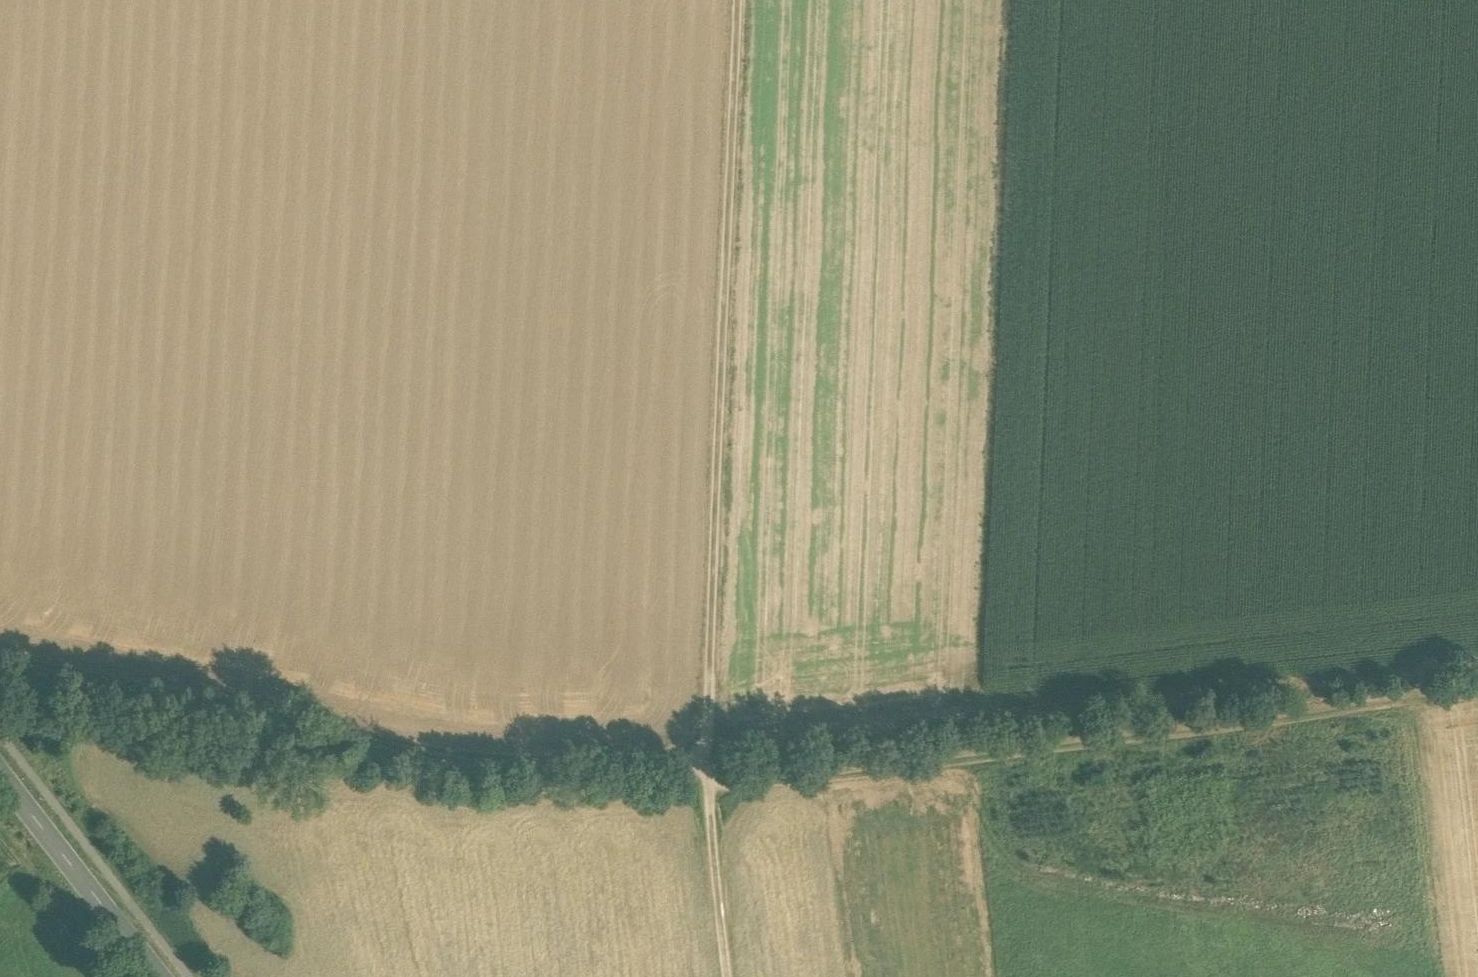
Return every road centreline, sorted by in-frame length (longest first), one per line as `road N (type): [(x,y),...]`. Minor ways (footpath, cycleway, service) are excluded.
road 1 (track): [(707,785),(1477,707)]
road 2 (track): [(705,761),(737,0)]
road 3 (track): [(705,761),(578,769),(467,765),(0,665)]
road 4 (tertiary): [(141,976),(0,780)]
road 5 (track): [(727,976),(707,785)]

